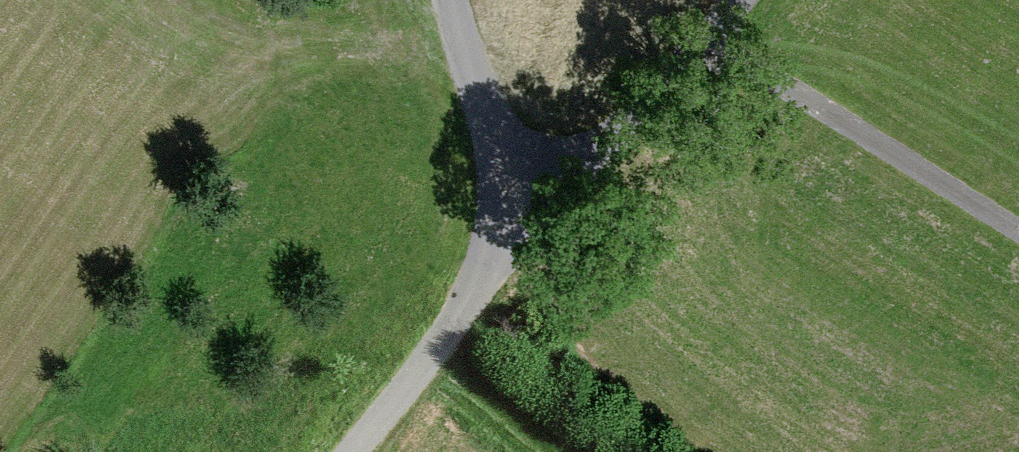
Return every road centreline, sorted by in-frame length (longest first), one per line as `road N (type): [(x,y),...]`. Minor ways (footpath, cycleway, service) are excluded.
road 1 (track): [(1018,229),(707,42)]
road 2 (residential): [(536,232),(744,0)]
road 3 (residential): [(363,451),(536,232)]
road 4 (residential): [(536,232),(458,0)]

